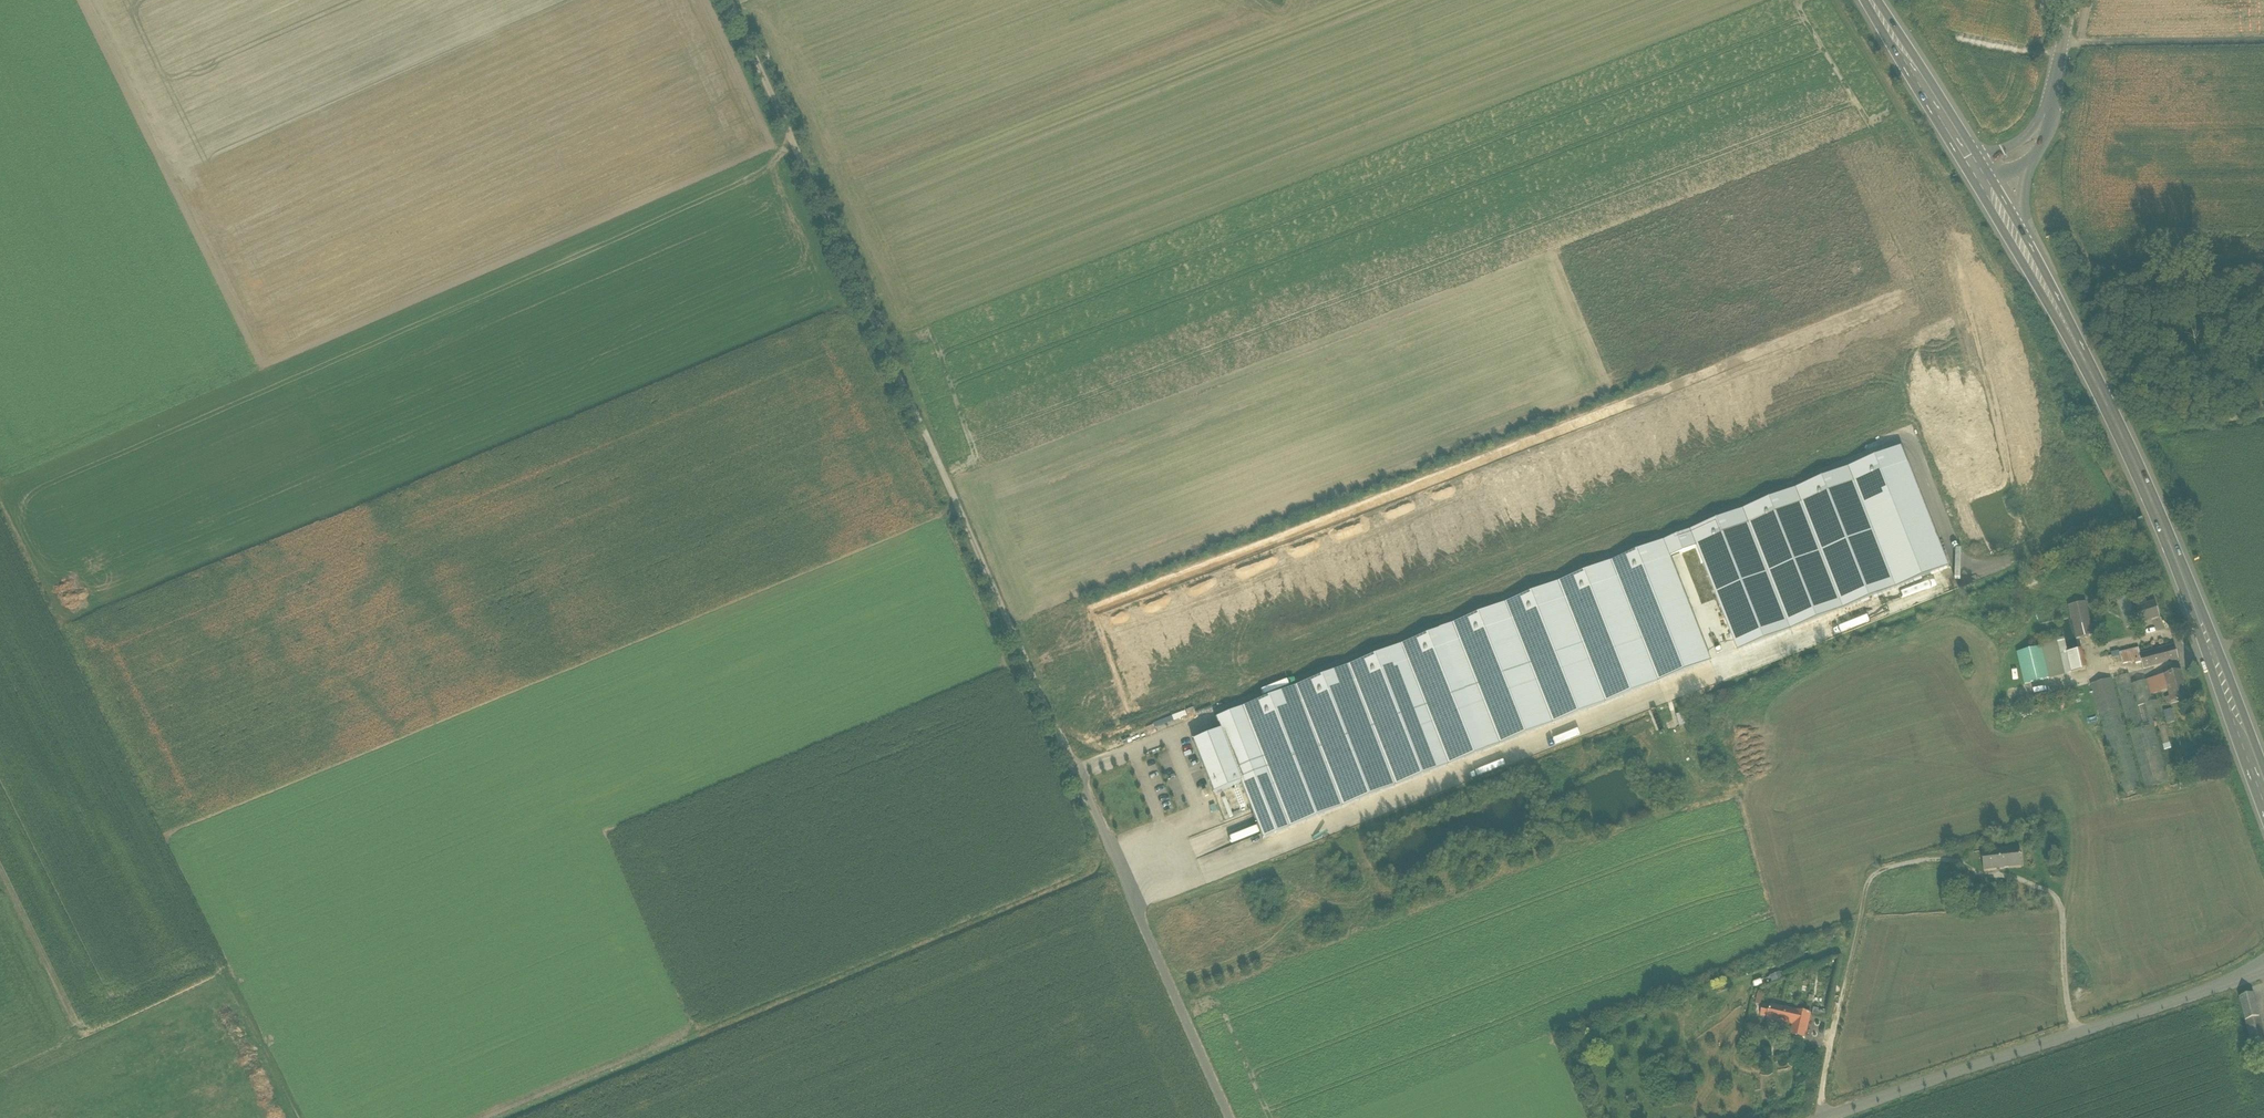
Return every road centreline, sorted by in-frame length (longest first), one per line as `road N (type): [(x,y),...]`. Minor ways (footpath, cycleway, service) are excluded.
road 1 (unclassified): [(1229,1117),(727,0)]
road 2 (secondary): [(2263,793),(2122,437),(1981,182)]
road 3 (unclassified): [(2263,965),(1834,1117)]
road 4 (tertiary): [(1981,182),(2027,153),(2043,129),(2074,0)]
road 5 (secondary): [(1981,182),(1871,0)]
road 6 (track): [(2064,42),(2263,42)]

